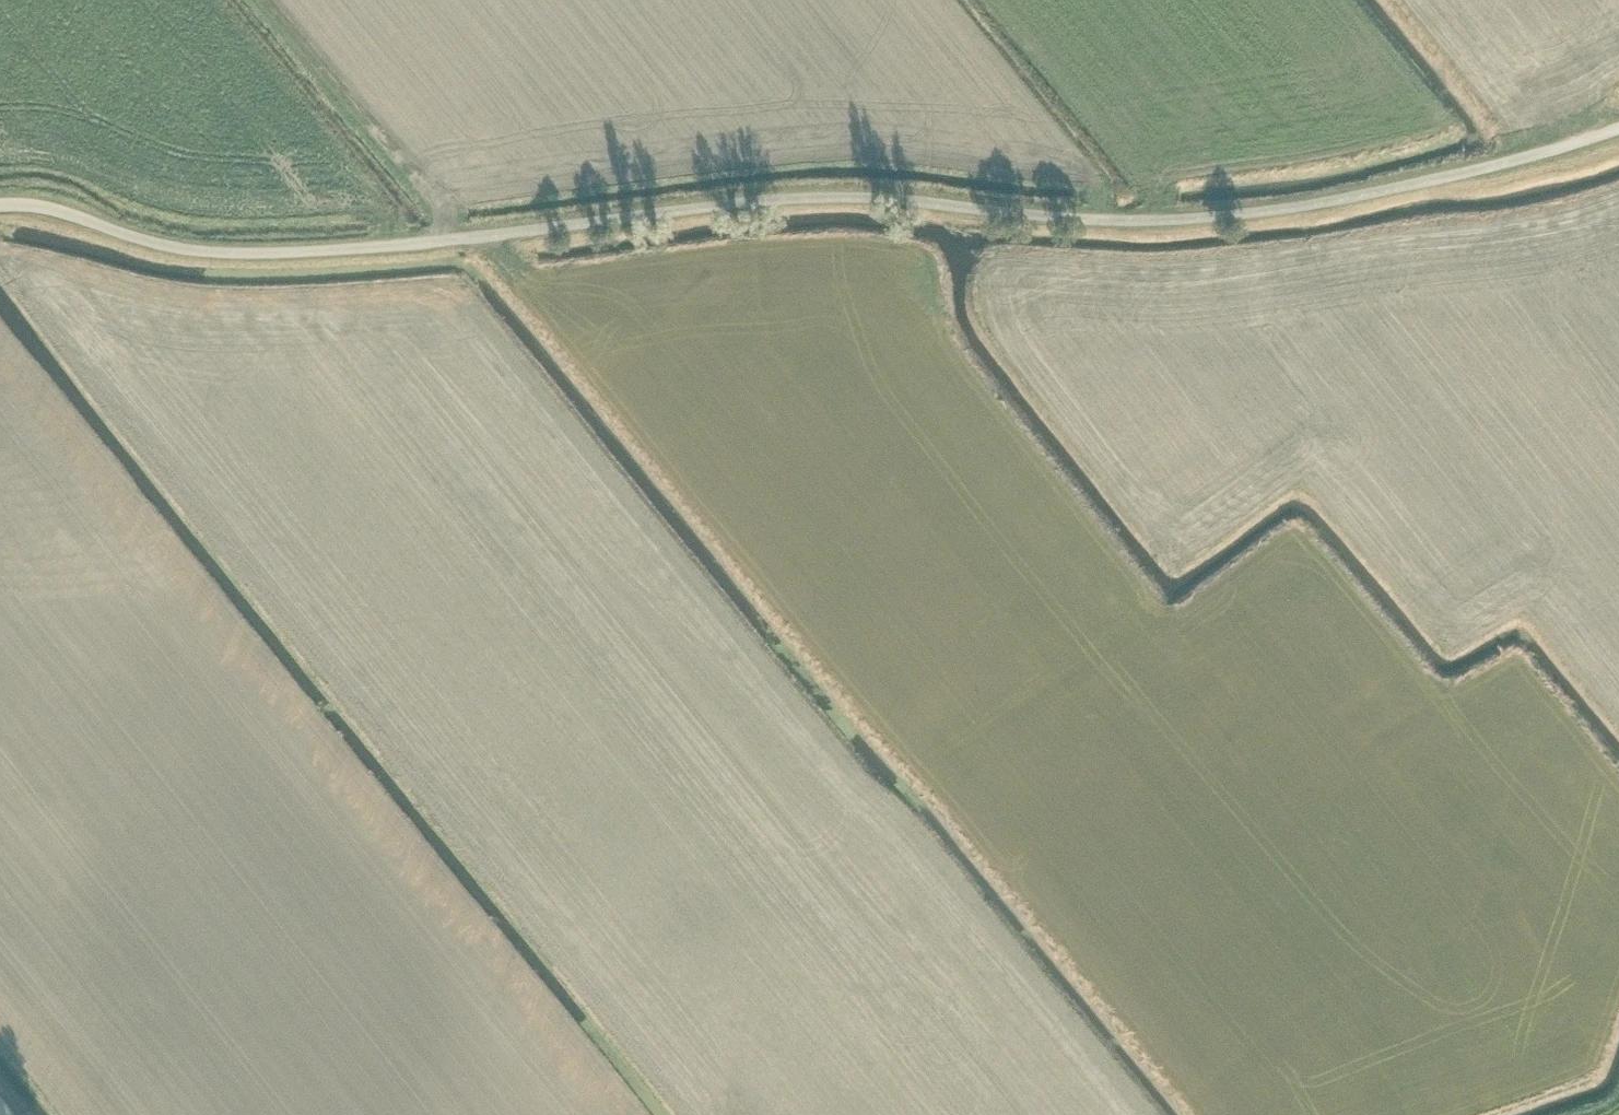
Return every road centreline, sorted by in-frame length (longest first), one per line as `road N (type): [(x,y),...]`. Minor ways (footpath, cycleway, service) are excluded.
road 1 (unclassified): [(0,207),(51,211),(150,244),(232,255),(440,243),(800,200),(1113,223),(1217,220),(1413,187),(1618,130)]

